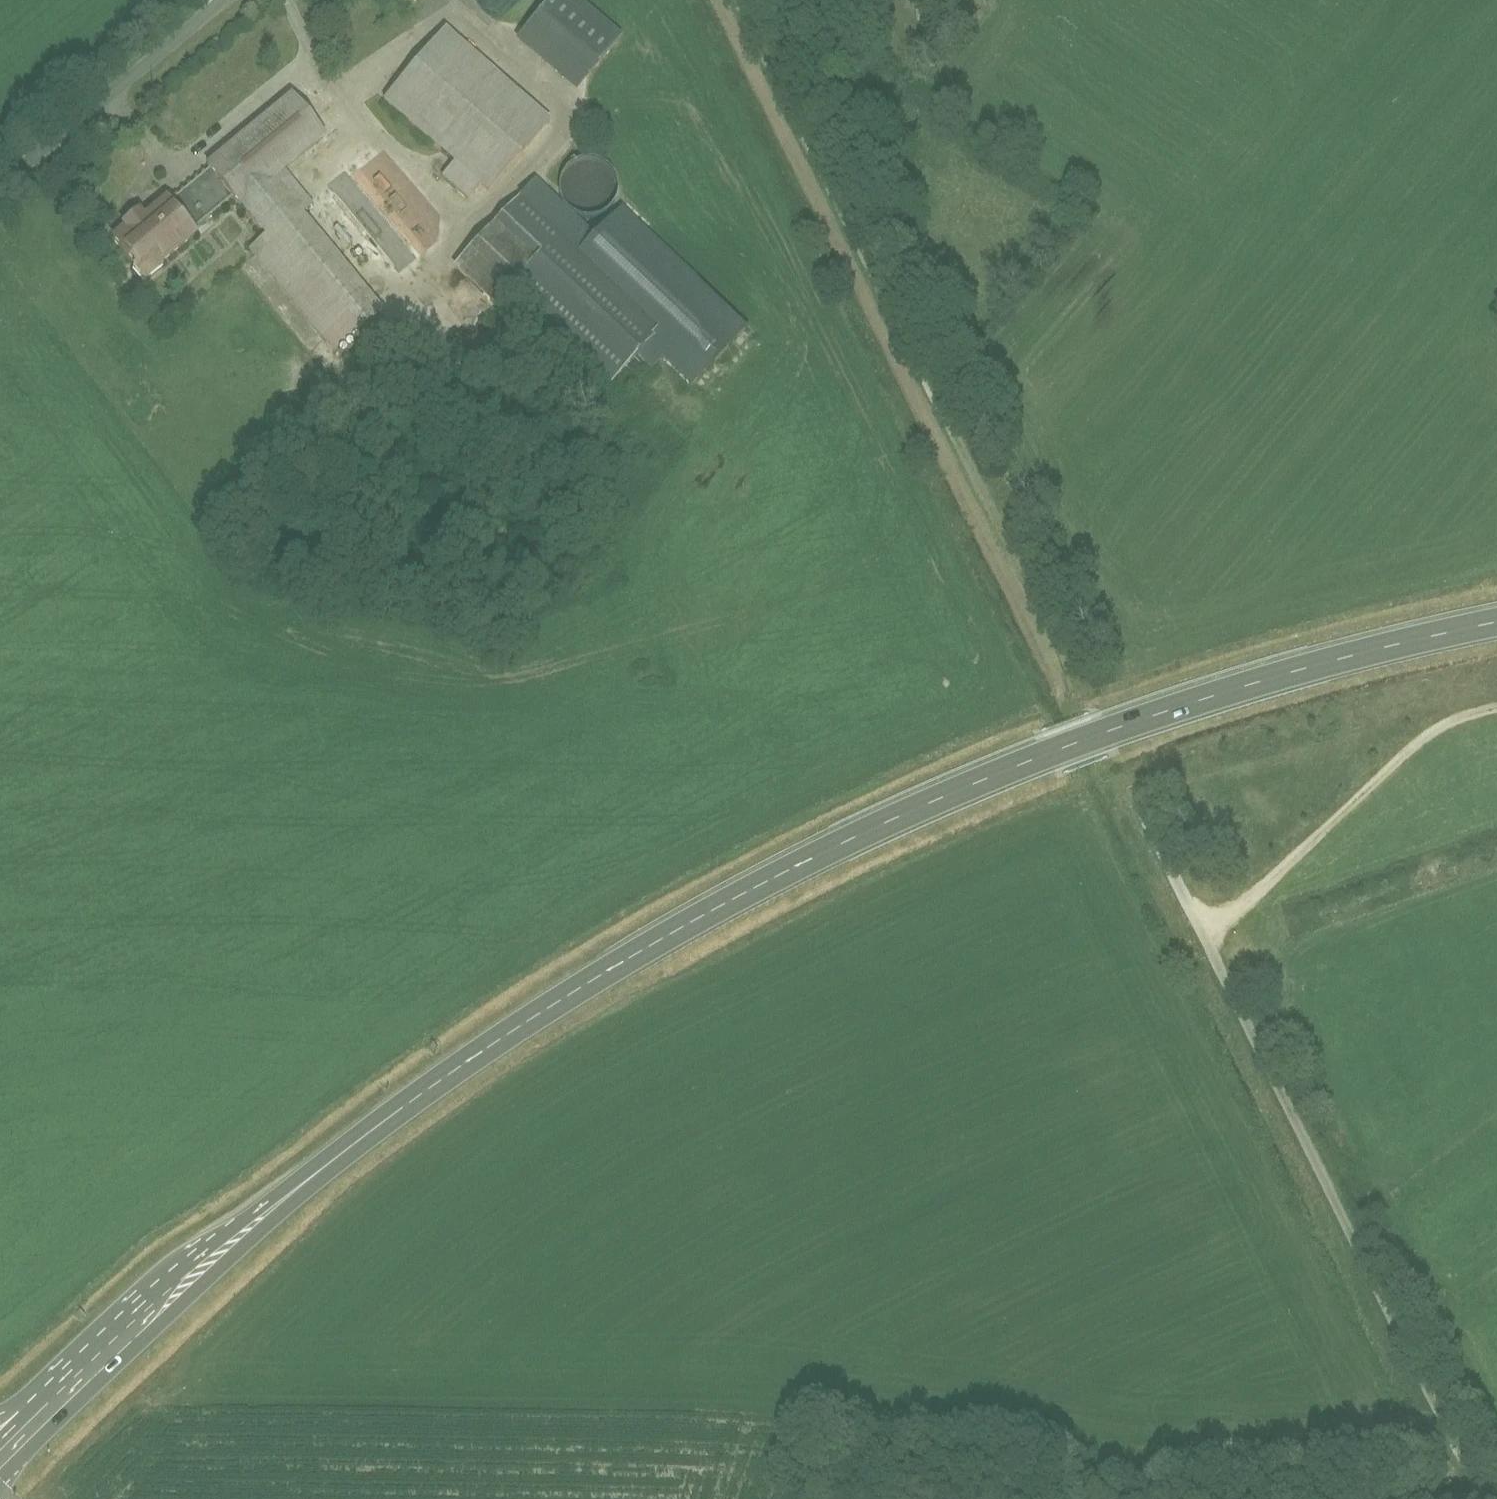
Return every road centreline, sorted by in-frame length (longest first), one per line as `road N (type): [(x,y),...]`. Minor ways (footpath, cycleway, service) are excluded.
road 1 (primary): [(88,1376),(406,1107),(504,1036),(705,914),(900,817),(1086,739),(1306,668),(1496,621)]
road 2 (track): [(1209,936),(1430,730),(1496,707)]
road 3 (residential): [(0,194),(226,0)]
road 4 (primary): [(0,1464),(88,1376)]

